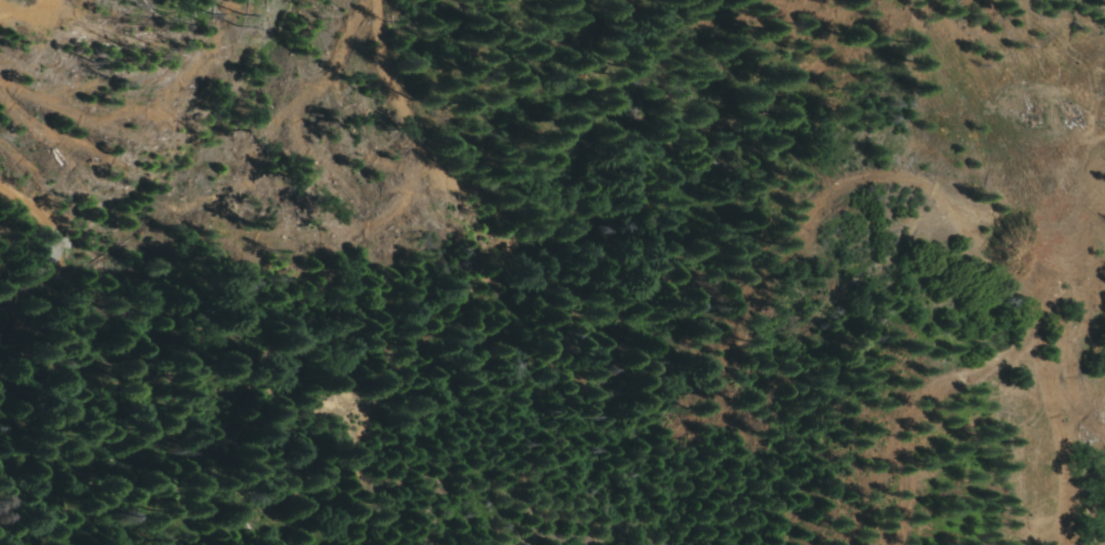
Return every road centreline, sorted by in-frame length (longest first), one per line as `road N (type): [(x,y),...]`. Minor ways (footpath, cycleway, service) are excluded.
road 1 (track): [(384,0),(389,55),(448,176),(521,240),(521,276),(452,318),(398,378),(362,442),(366,544)]
road 2 (track): [(0,302),(35,271),(54,221),(0,166)]

